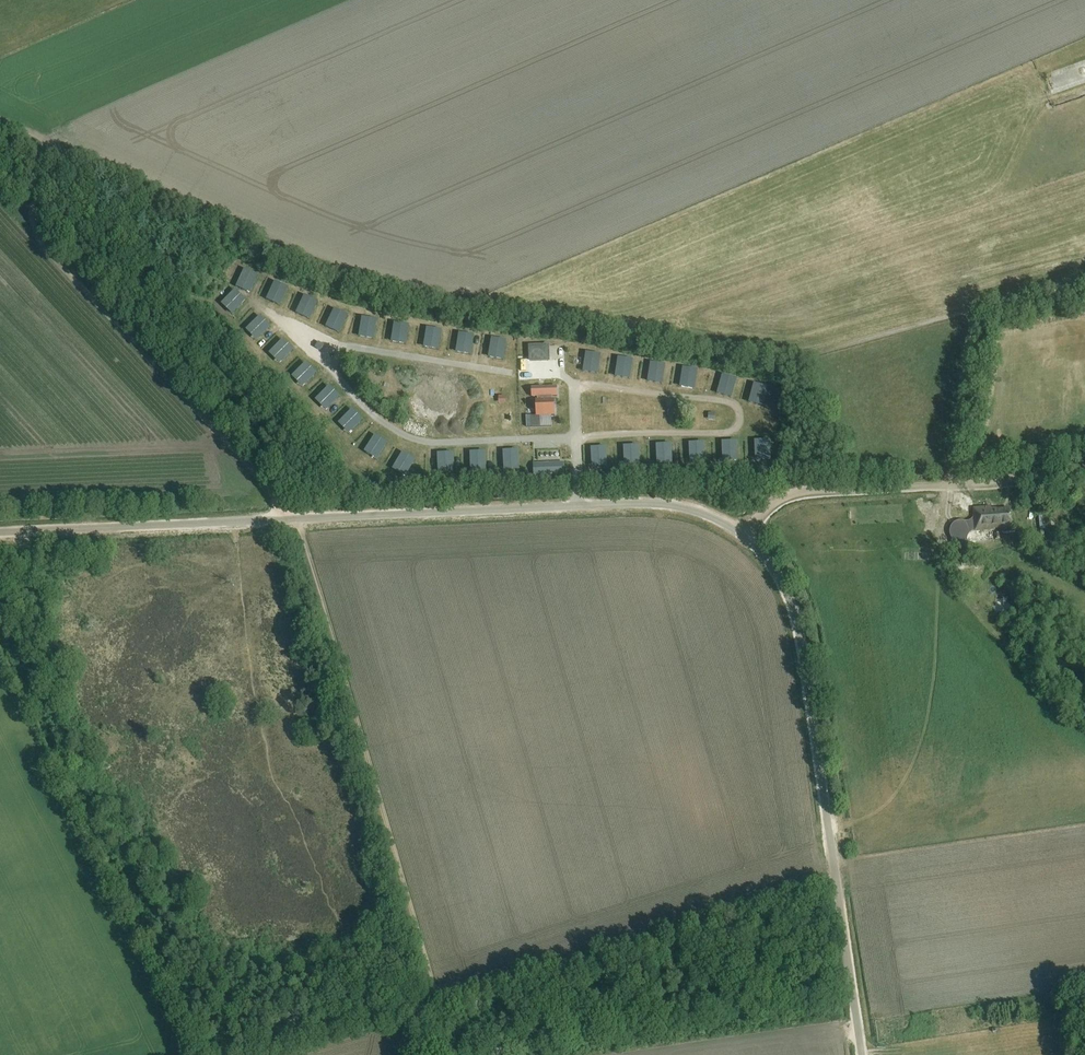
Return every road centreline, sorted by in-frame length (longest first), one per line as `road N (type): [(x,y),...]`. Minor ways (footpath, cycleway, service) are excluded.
road 1 (unclassified): [(862,1054),(798,620),(772,565),(729,525),(662,503),(0,532)]
road 2 (track): [(438,1002),(299,518),(36,233),(31,212),(55,148)]
road 3 (track): [(974,310),(800,356),(748,355),(349,281),(55,148)]
road 4 (track): [(416,1021),(463,992),(836,872)]
road 5 (track): [(230,1054),(401,1009),(416,1021),(405,1054)]
road 6 (track): [(950,485),(799,492),(766,510),(745,535)]
road 7 (track): [(1084,467),(950,485)]

